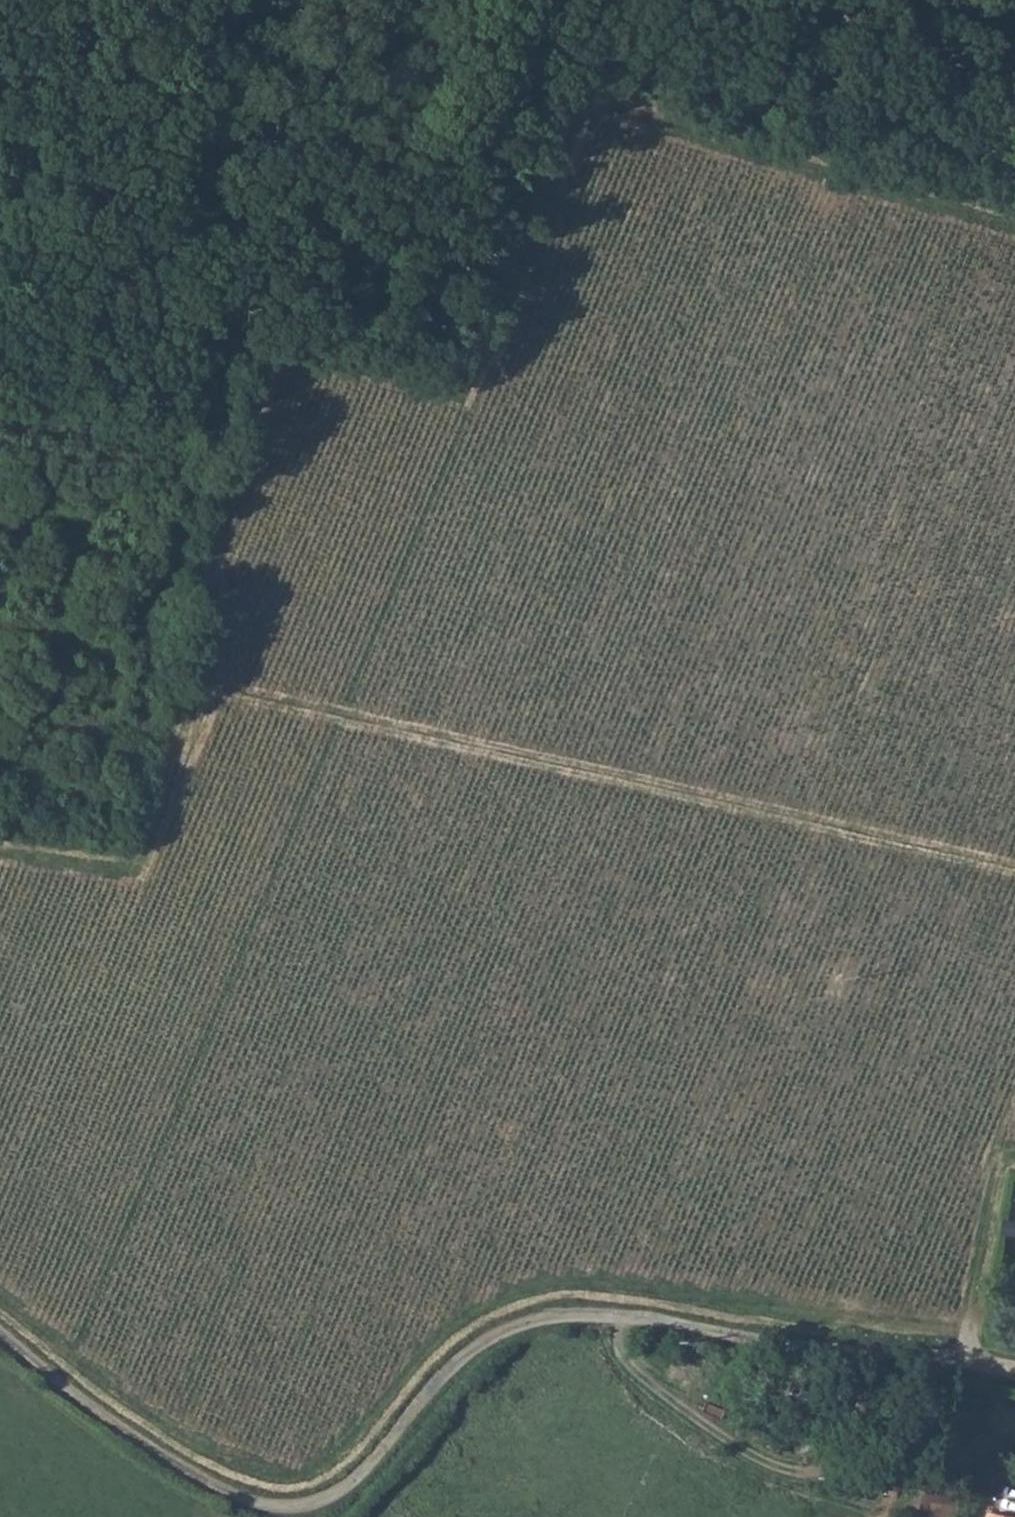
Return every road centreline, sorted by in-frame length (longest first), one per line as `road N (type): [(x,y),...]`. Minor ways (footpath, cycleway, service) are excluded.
road 1 (track): [(0,1334),(193,1479),(249,1505),(304,1512),(353,1481),(435,1378),(502,1327),(574,1312),(982,1368)]
road 2 (track): [(617,1318),(618,1345),(633,1374),(716,1439),(867,1499)]

